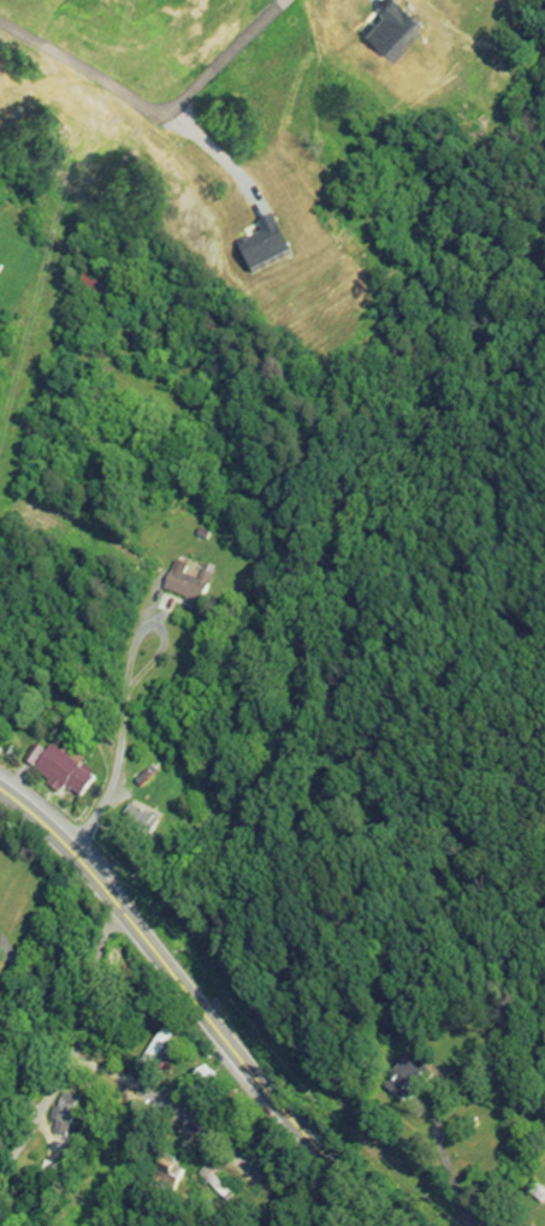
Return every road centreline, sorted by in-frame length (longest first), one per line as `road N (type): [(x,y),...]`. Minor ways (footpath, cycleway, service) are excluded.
road 1 (secondary): [(395,1225),(261,1084),(82,836),(0,776)]
road 2 (residential): [(0,1173),(71,1056),(124,889)]

